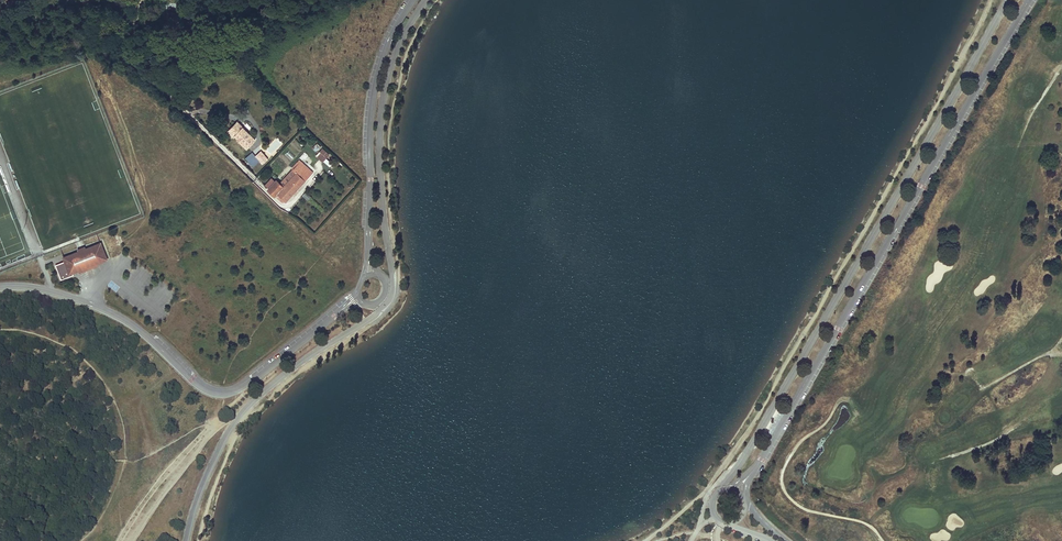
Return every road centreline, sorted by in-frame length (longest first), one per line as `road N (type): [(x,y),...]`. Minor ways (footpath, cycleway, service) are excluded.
road 1 (unclassified): [(755,469),(1029,0)]
road 2 (unclassified): [(341,311),(252,382),(220,394),(99,307),(38,288),(0,287)]
road 3 (unclassified): [(413,0),(374,92),(369,254)]

